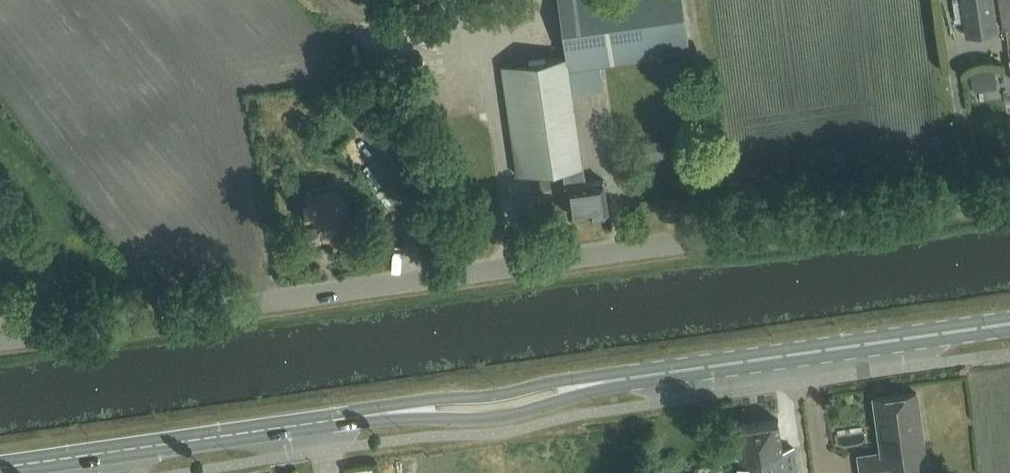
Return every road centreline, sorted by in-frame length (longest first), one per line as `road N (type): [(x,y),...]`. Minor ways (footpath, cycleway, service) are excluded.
road 1 (primary): [(0,470),(366,418),(494,409),(611,381),(1009,324)]
road 2 (unclassified): [(0,340),(1009,199)]

